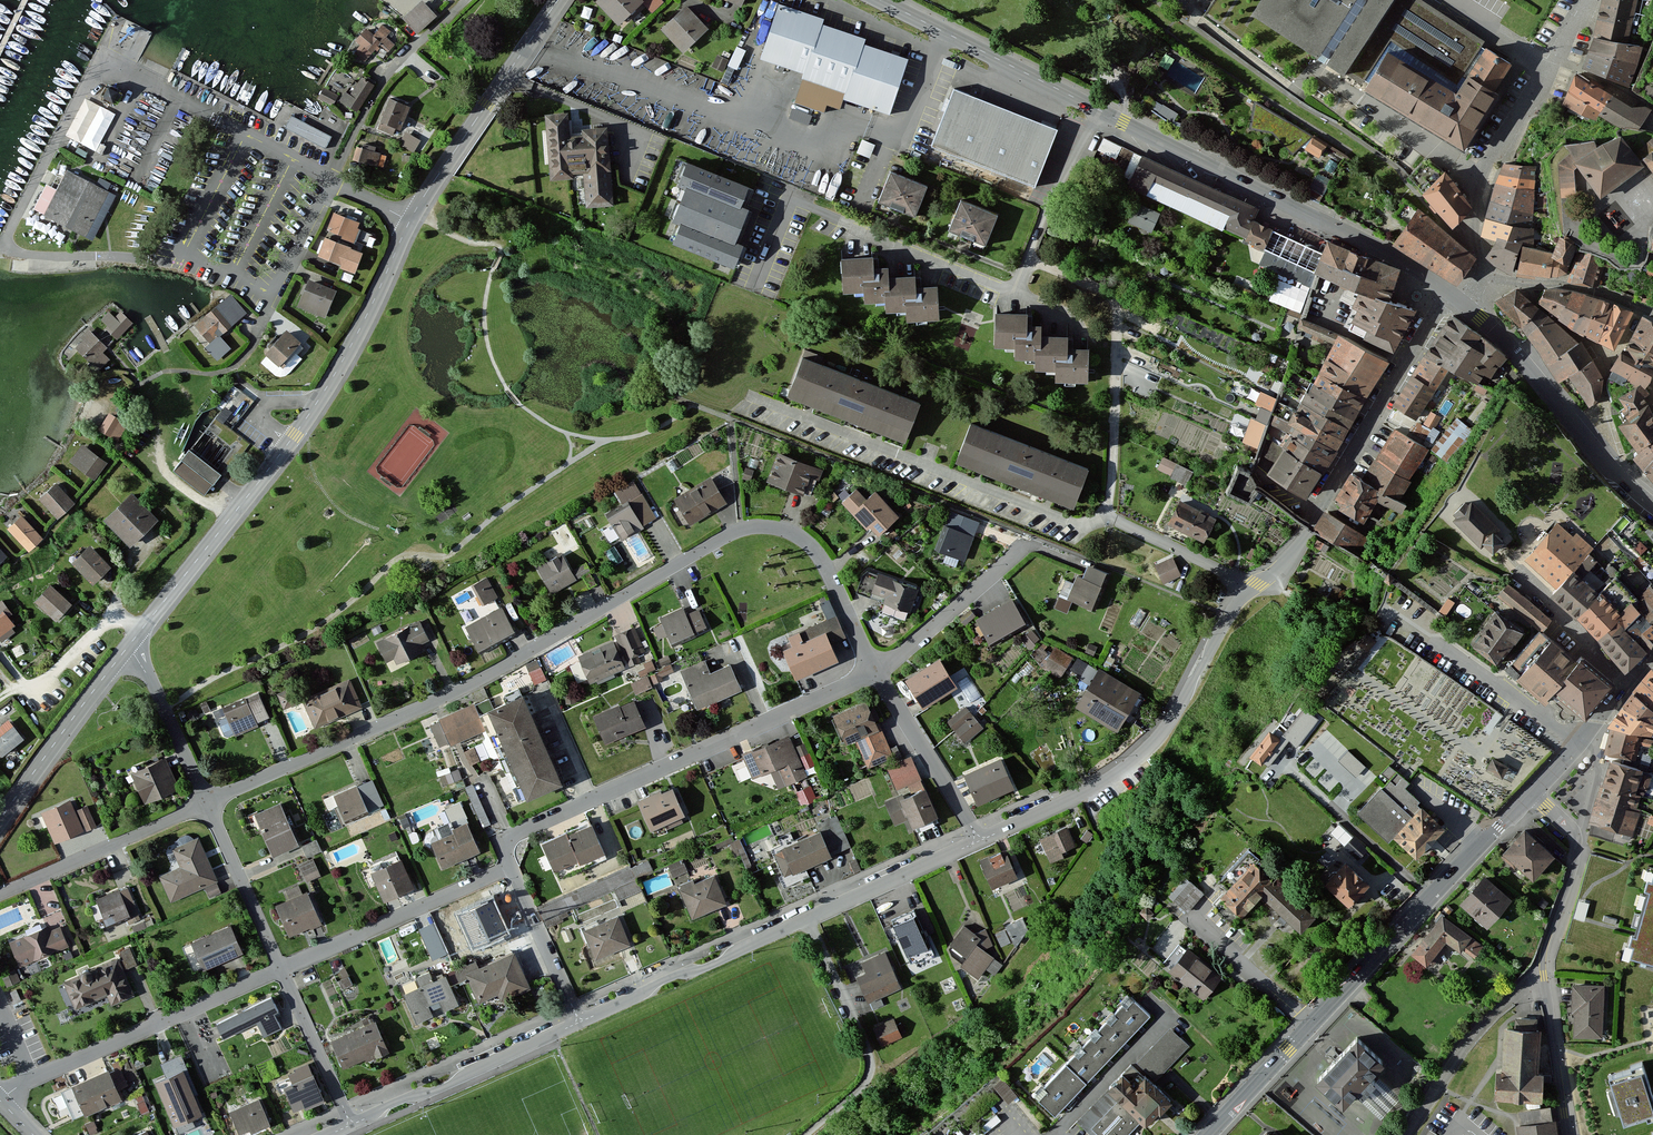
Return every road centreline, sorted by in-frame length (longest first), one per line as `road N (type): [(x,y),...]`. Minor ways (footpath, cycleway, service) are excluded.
road 1 (residential): [(207,801),(472,683),(739,528),(788,529),(818,552)]
road 2 (unclassified): [(1446,289),(1377,245),(880,0)]
road 3 (tertiary): [(1205,1134),(1531,793)]
road 4 (residential): [(579,1022),(979,840)]
road 5 (residential): [(509,865),(503,848),(515,832),(876,670)]
road 6 (residential): [(979,840),(1113,779),(1145,753),(1250,588)]
road 7 (residential): [(1108,515),(1071,521),(754,396)]
road 8 (residential): [(1250,588),(1310,521),(1446,289)]
road 9 (residential): [(1108,515),(1118,319),(1105,289),(1029,259)]
road 10 (residential): [(32,1078),(280,968)]
road 11 (residential): [(558,0),(410,221)]
road 12 (residential): [(289,441),(129,645)]
road 13 (residential): [(280,968),(509,865)]
road 14 (residential): [(350,1124),(579,1022)]
road 15 (residential): [(0,893),(207,801)]
road 16 (residential): [(1489,276),(1476,223),(1495,148),(1551,72)]
road 17 (residential): [(463,0),(386,72),(331,177)]
road 18 (residential): [(1544,969),(1471,1037),(1405,1134)]
road 19 (residential): [(129,645),(0,819)]
road 20 (residential): [(331,177),(240,362)]
road 21 (residential): [(876,670),(1030,537)]
road 22 (residential): [(1544,969),(1580,838),(1531,793)]
road 23 (residential): [(410,221),(319,399)]
road 24 (residential): [(979,840),(876,670)]
road 25 (unclassified): [(280,968),(207,801)]
road 26 (unclassified): [(207,801),(129,645)]
road 27 (residential): [(509,865),(579,1022)]
road 28 (unclassified): [(350,1124),(280,968)]
road 29 (tertiary): [(1581,432),(1468,305)]
road 30 (residential): [(1570,1134),(1544,969)]
road 31 (residential): [(1250,588),(1108,515)]
road 32 (residential): [(1626,683),(1520,576)]
road 33 (tertiary): [(1531,793),(1626,683)]
road 34 (residential): [(1525,287),(1599,356),(1611,387)]
road 35 (unclassified): [(1438,0),(1551,72)]
road 36 (residential): [(876,670),(818,552)]
road 37 (unclassified): [(1652,315),(1525,287)]

